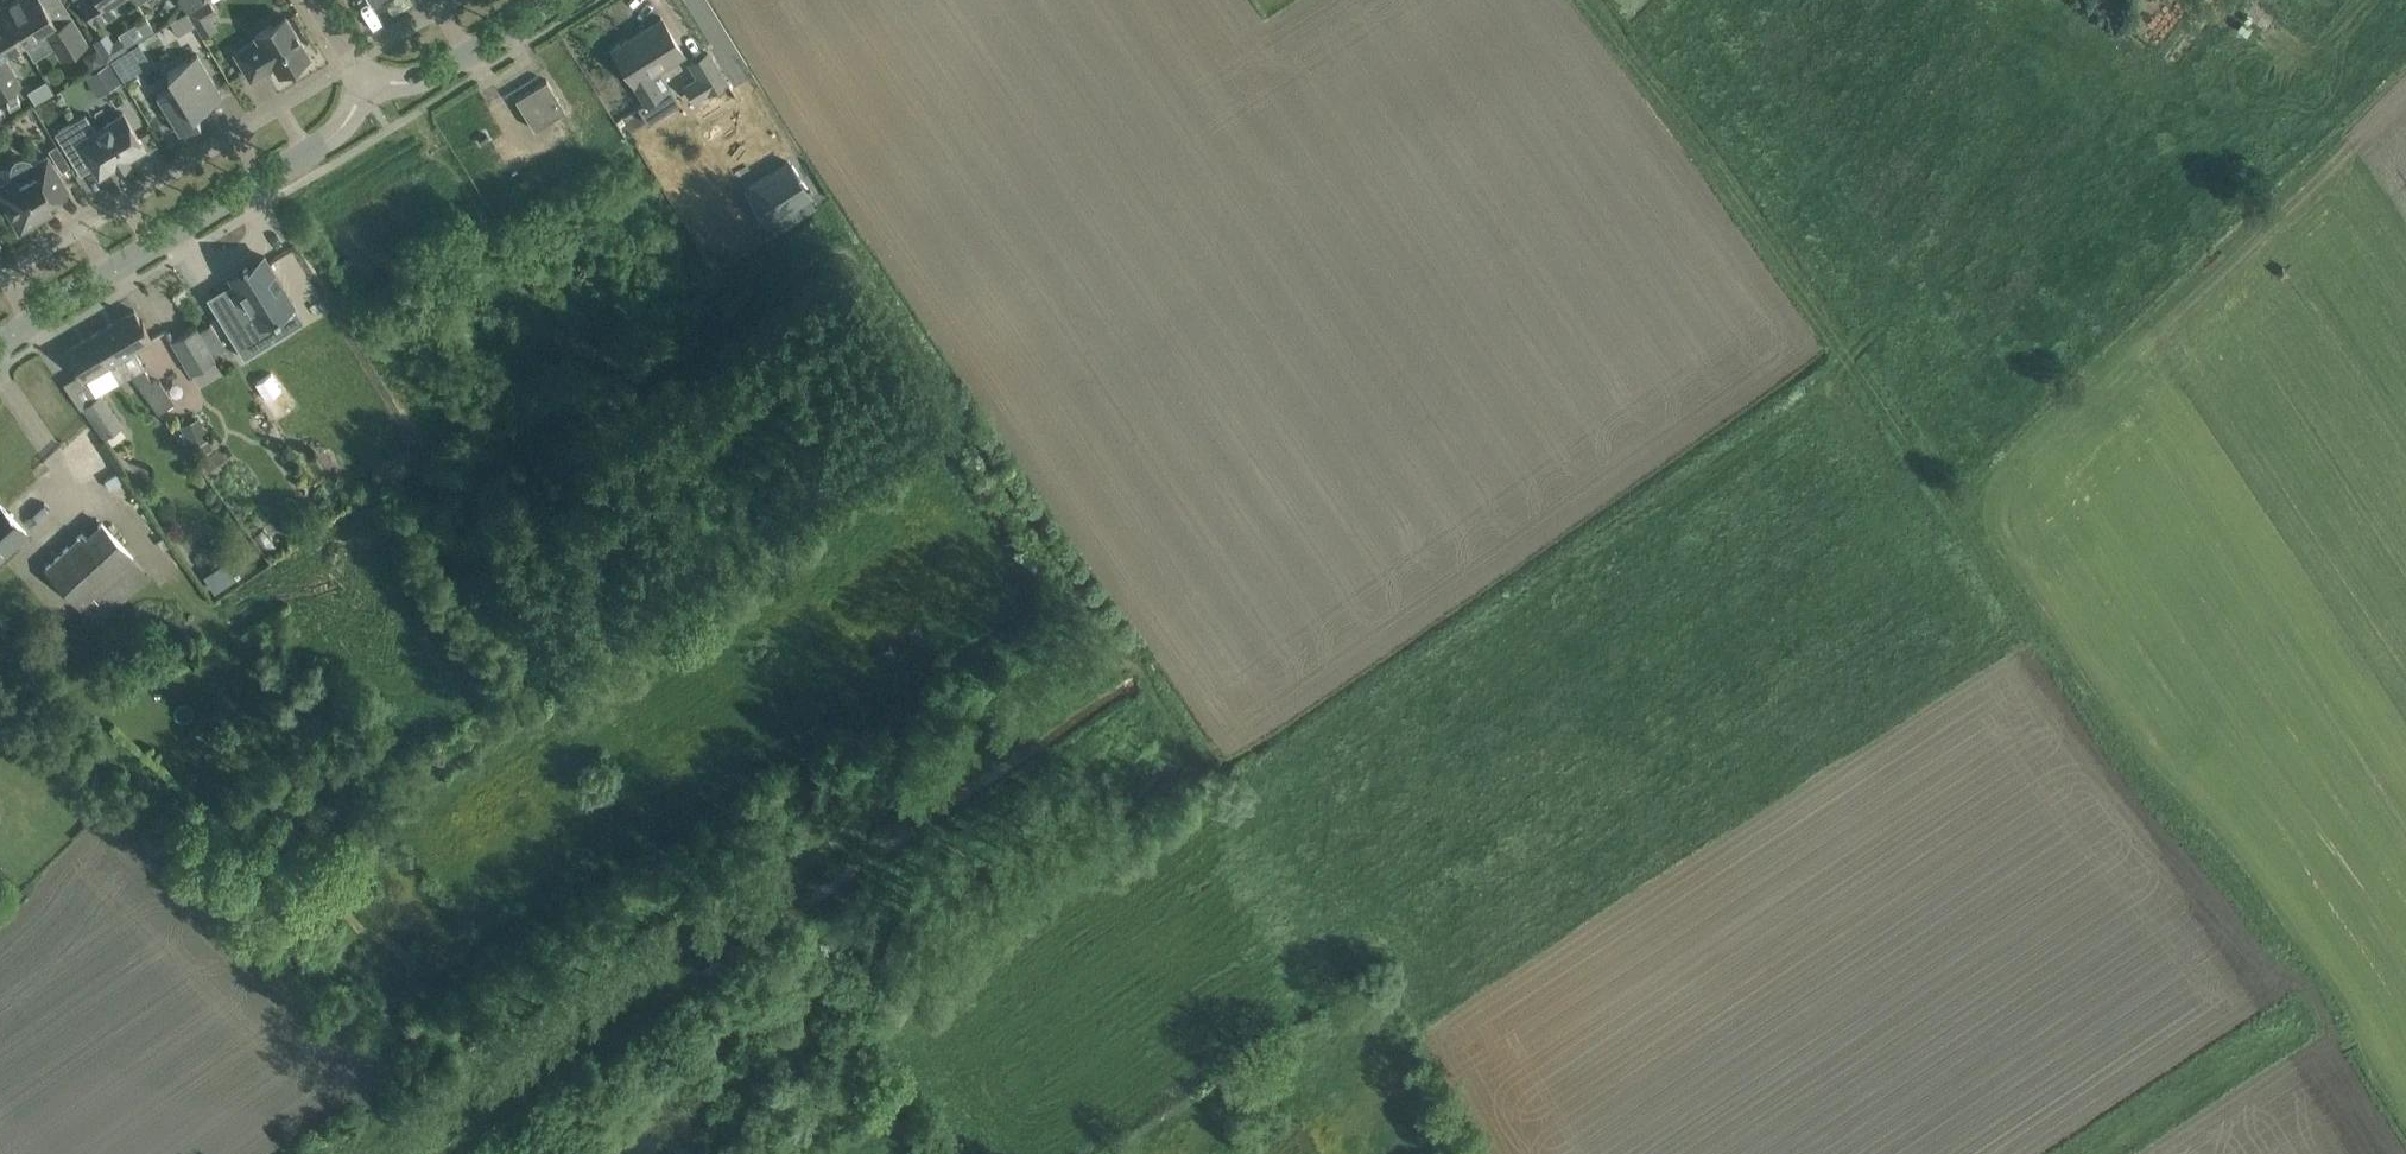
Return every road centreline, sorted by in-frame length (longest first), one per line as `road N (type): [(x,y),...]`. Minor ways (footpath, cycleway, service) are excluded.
road 1 (track): [(2328,1011),(2085,709),(1826,333),(1566,0)]
road 2 (tertiary): [(0,346),(326,142),(366,85)]
road 3 (tertiary): [(366,85),(442,70),(556,0)]

